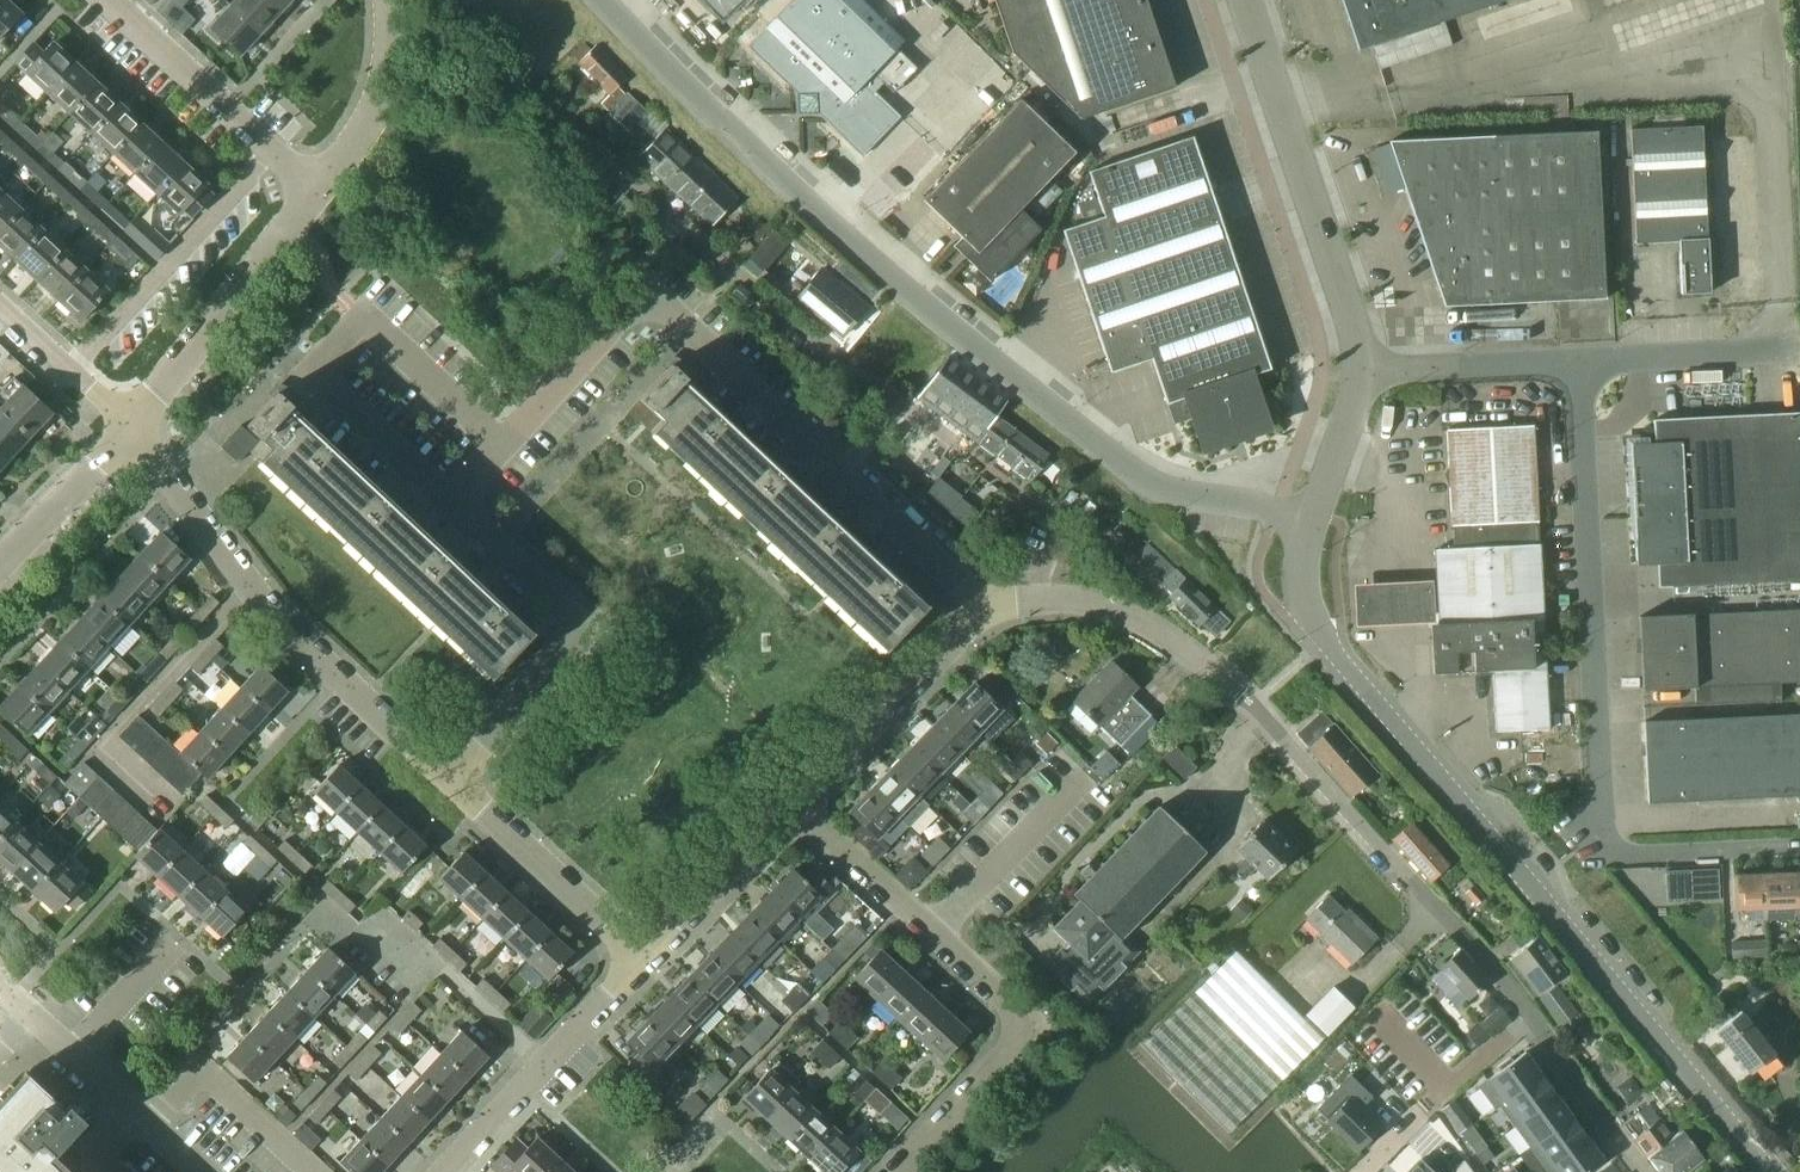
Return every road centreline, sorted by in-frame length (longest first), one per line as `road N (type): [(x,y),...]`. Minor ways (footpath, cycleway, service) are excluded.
road 1 (tertiary): [(1312,517),(1169,488),(1120,462),(822,213),(599,0)]
road 2 (residential): [(1644,1171),(1498,972),(1255,704),(1130,614),(1038,601)]
road 3 (tertiary): [(1771,1171),(1323,643),(1307,585),(1312,517)]
road 4 (unclassified): [(1799,845),(1622,851),(1599,821),(1580,363)]
road 5 (residential): [(901,401),(535,94),(502,78)]
road 6 (residential): [(791,807),(930,926),(1023,1022),(1019,1046),(900,1171)]
road 7 (residential): [(452,784),(293,638),(129,430)]
road 8 (residential): [(458,498),(308,366),(361,306),(507,442)]
road 9 (residential): [(839,470),(652,294),(507,442)]
road 10 (residential): [(458,498),(599,627),(452,784)]
road 11 (tertiary): [(1361,370),(1355,324),(1244,0)]
road 12 (residential): [(129,430),(319,188)]
road 13 (residential): [(446,1171),(644,956)]
road 14 (residential): [(319,188),(111,0)]
road 15 (residential): [(791,807),(988,609)]
road 16 (residential): [(644,956),(452,784)]
road 17 (residential): [(200,1171),(30,1018)]
road 18 (unclassified): [(1361,370),(1580,363)]
road 19 (residential): [(644,956),(791,807)]
road 20 (residential): [(319,188),(356,142),(377,90),(388,49),(385,0)]
road 21 (residential): [(988,609),(839,470)]
road 22 (unclassified): [(1580,363),(1780,353)]
road 23 (residential): [(1038,601),(1059,522),(972,456)]
road 24 (residential): [(0,560),(129,430)]
road 25 (residential): [(129,430),(0,312)]
road 26 (tertiary): [(1312,517),(1361,370)]

